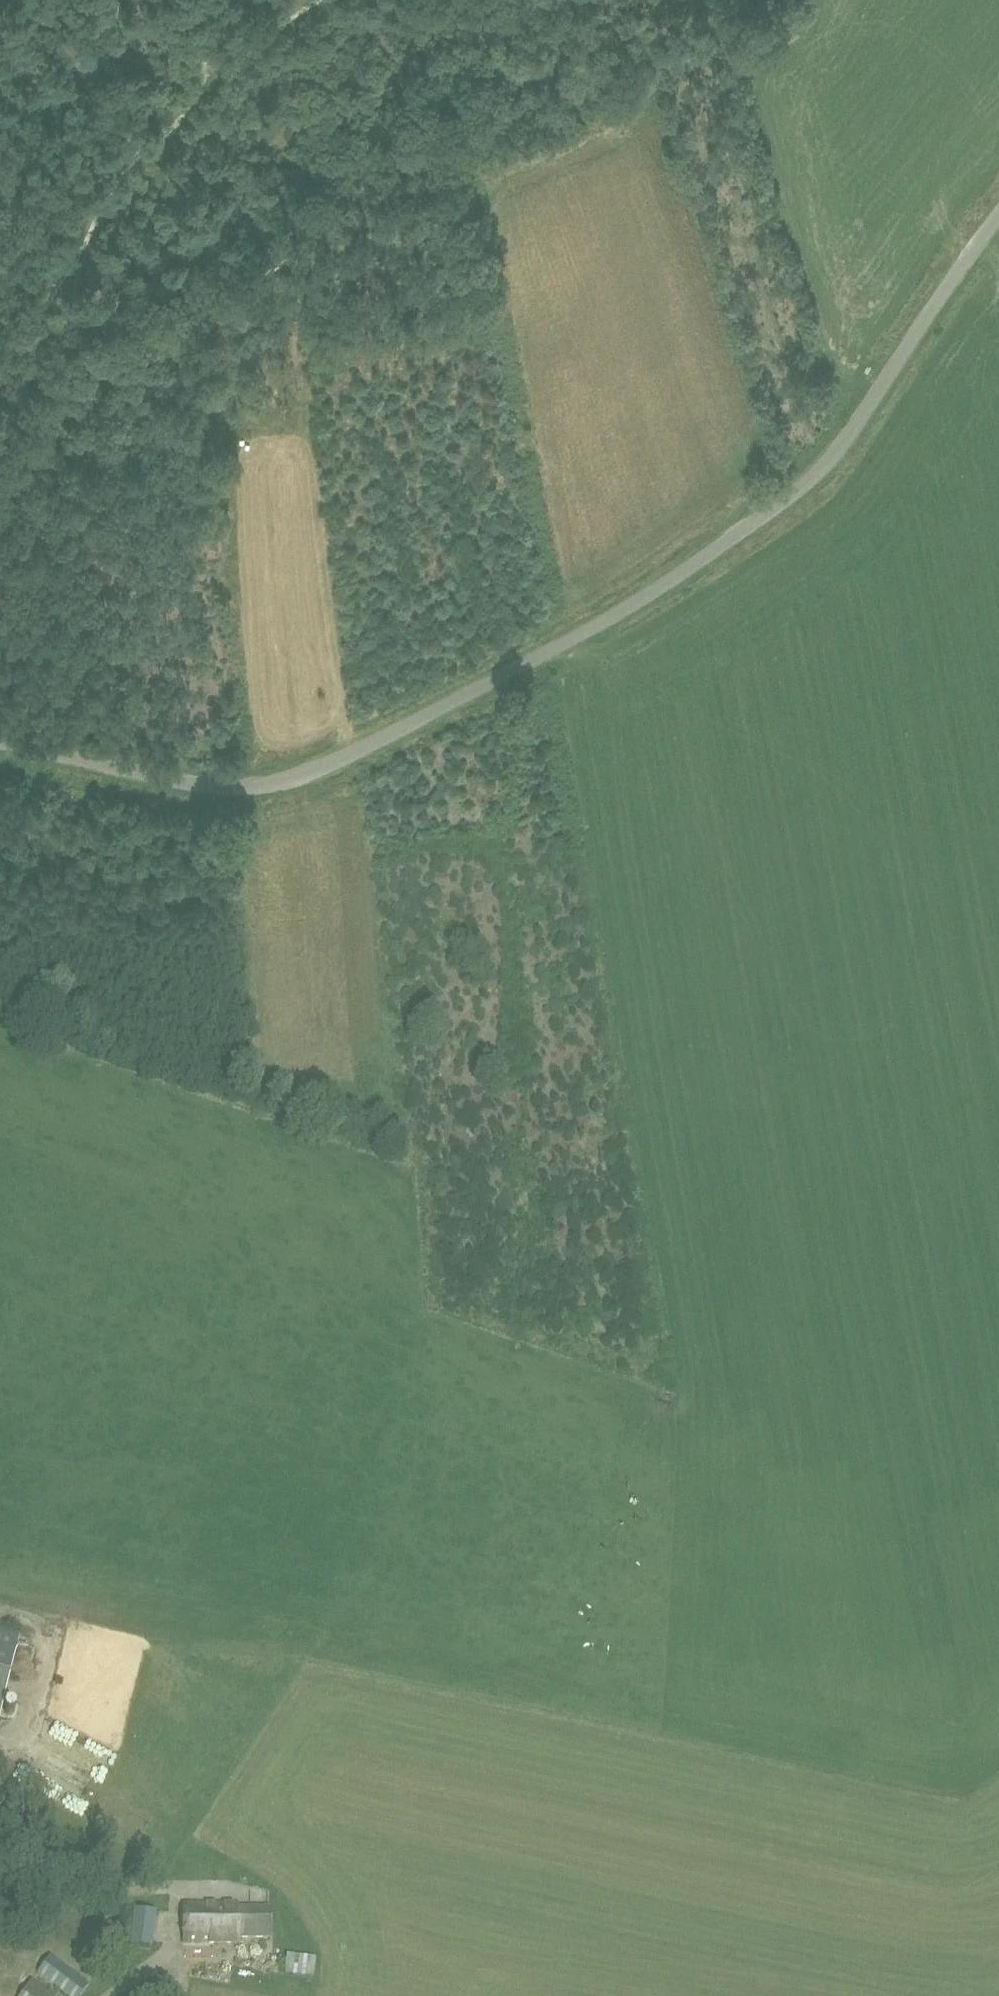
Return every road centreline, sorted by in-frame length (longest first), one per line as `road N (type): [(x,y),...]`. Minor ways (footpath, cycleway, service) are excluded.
road 1 (unclassified): [(998,216),(822,468),(695,564),(582,635),(341,759),(263,786),(204,786),(0,742)]
road 2 (track): [(214,85),(127,170),(0,375)]
road 3 (track): [(319,0),(214,85)]

